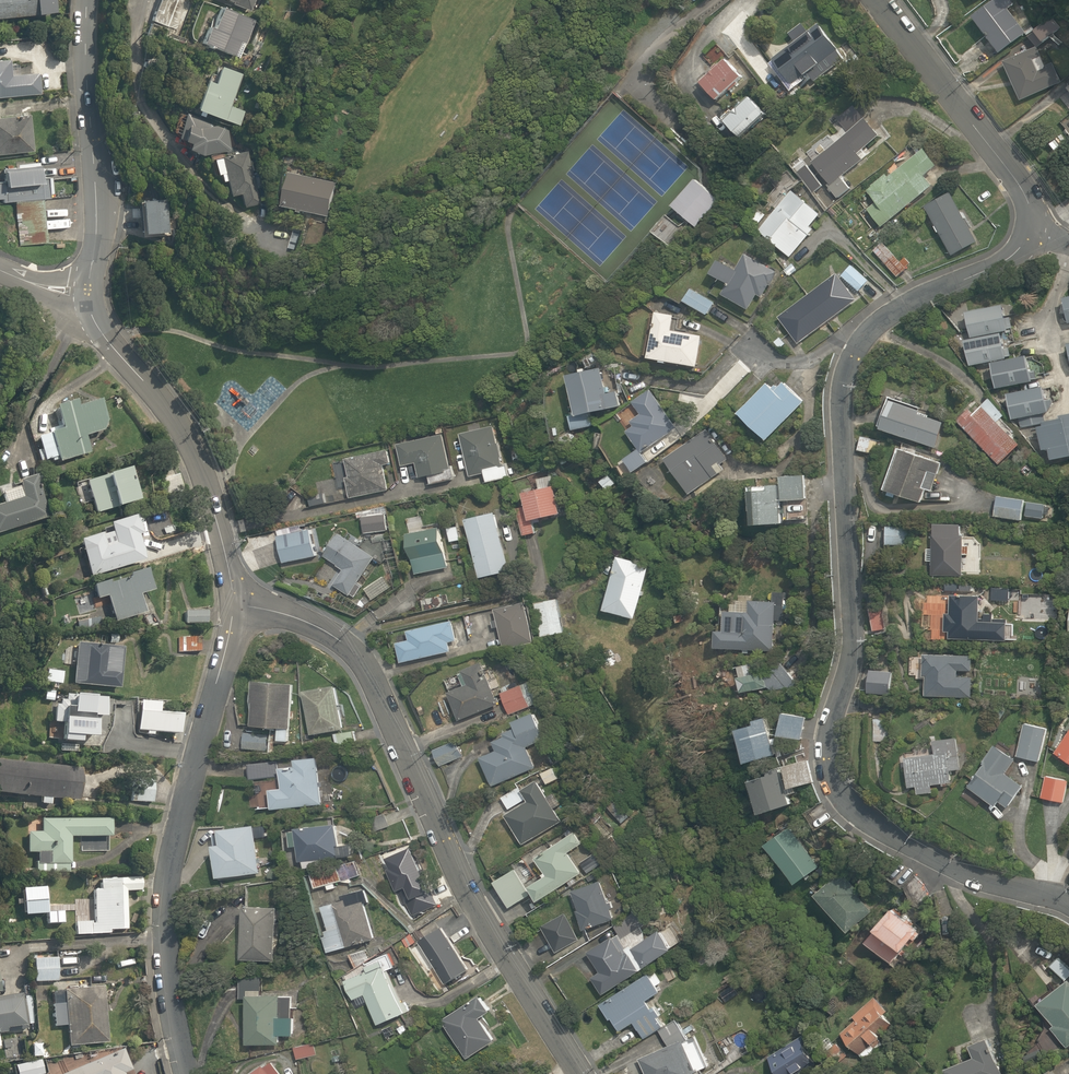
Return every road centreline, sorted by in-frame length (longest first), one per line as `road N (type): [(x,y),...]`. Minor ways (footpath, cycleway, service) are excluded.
road 1 (residential): [(1040,226),(1002,262),(888,315),(852,351),(840,441),(852,642),(828,761),(843,799),(910,847),(985,882),(1068,902)]
road 2 (residential): [(235,603),(314,623),(346,647),(380,692),(471,899),(582,1073)]
road 3 (residential): [(235,603),(166,882),(166,975),(182,1073)]
road 4 (residential): [(89,303),(201,467),(235,603)]
road 5 (residential): [(88,0),(97,218),(89,303)]
road 6 (residential): [(876,0),(1007,168),(1040,226)]
road 7 (residential): [(144,0),(136,42),(143,100),(195,176),(240,216)]

